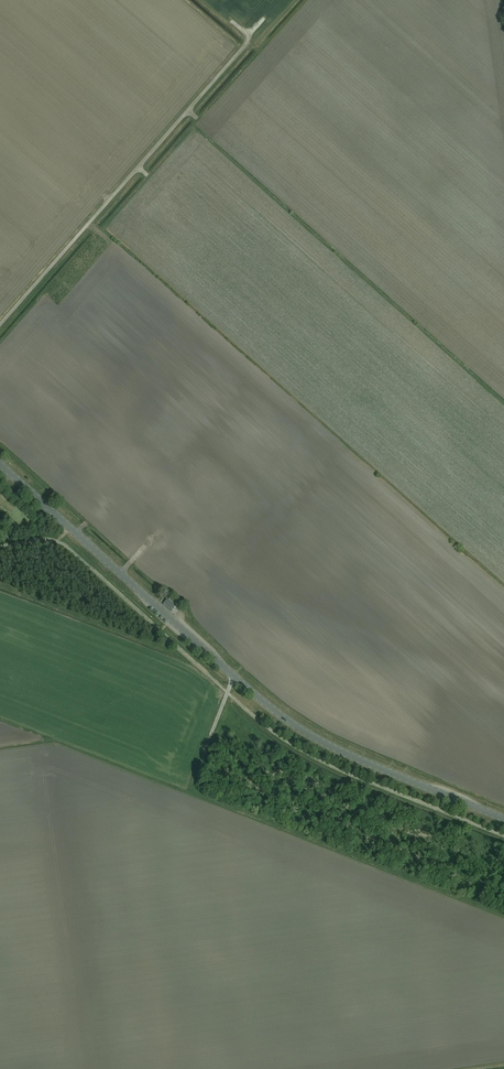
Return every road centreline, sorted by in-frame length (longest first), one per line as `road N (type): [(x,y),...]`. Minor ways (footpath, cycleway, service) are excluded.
road 1 (secondary): [(503,819),(288,722),(0,464)]
road 2 (unclassified): [(0,326),(240,53)]

